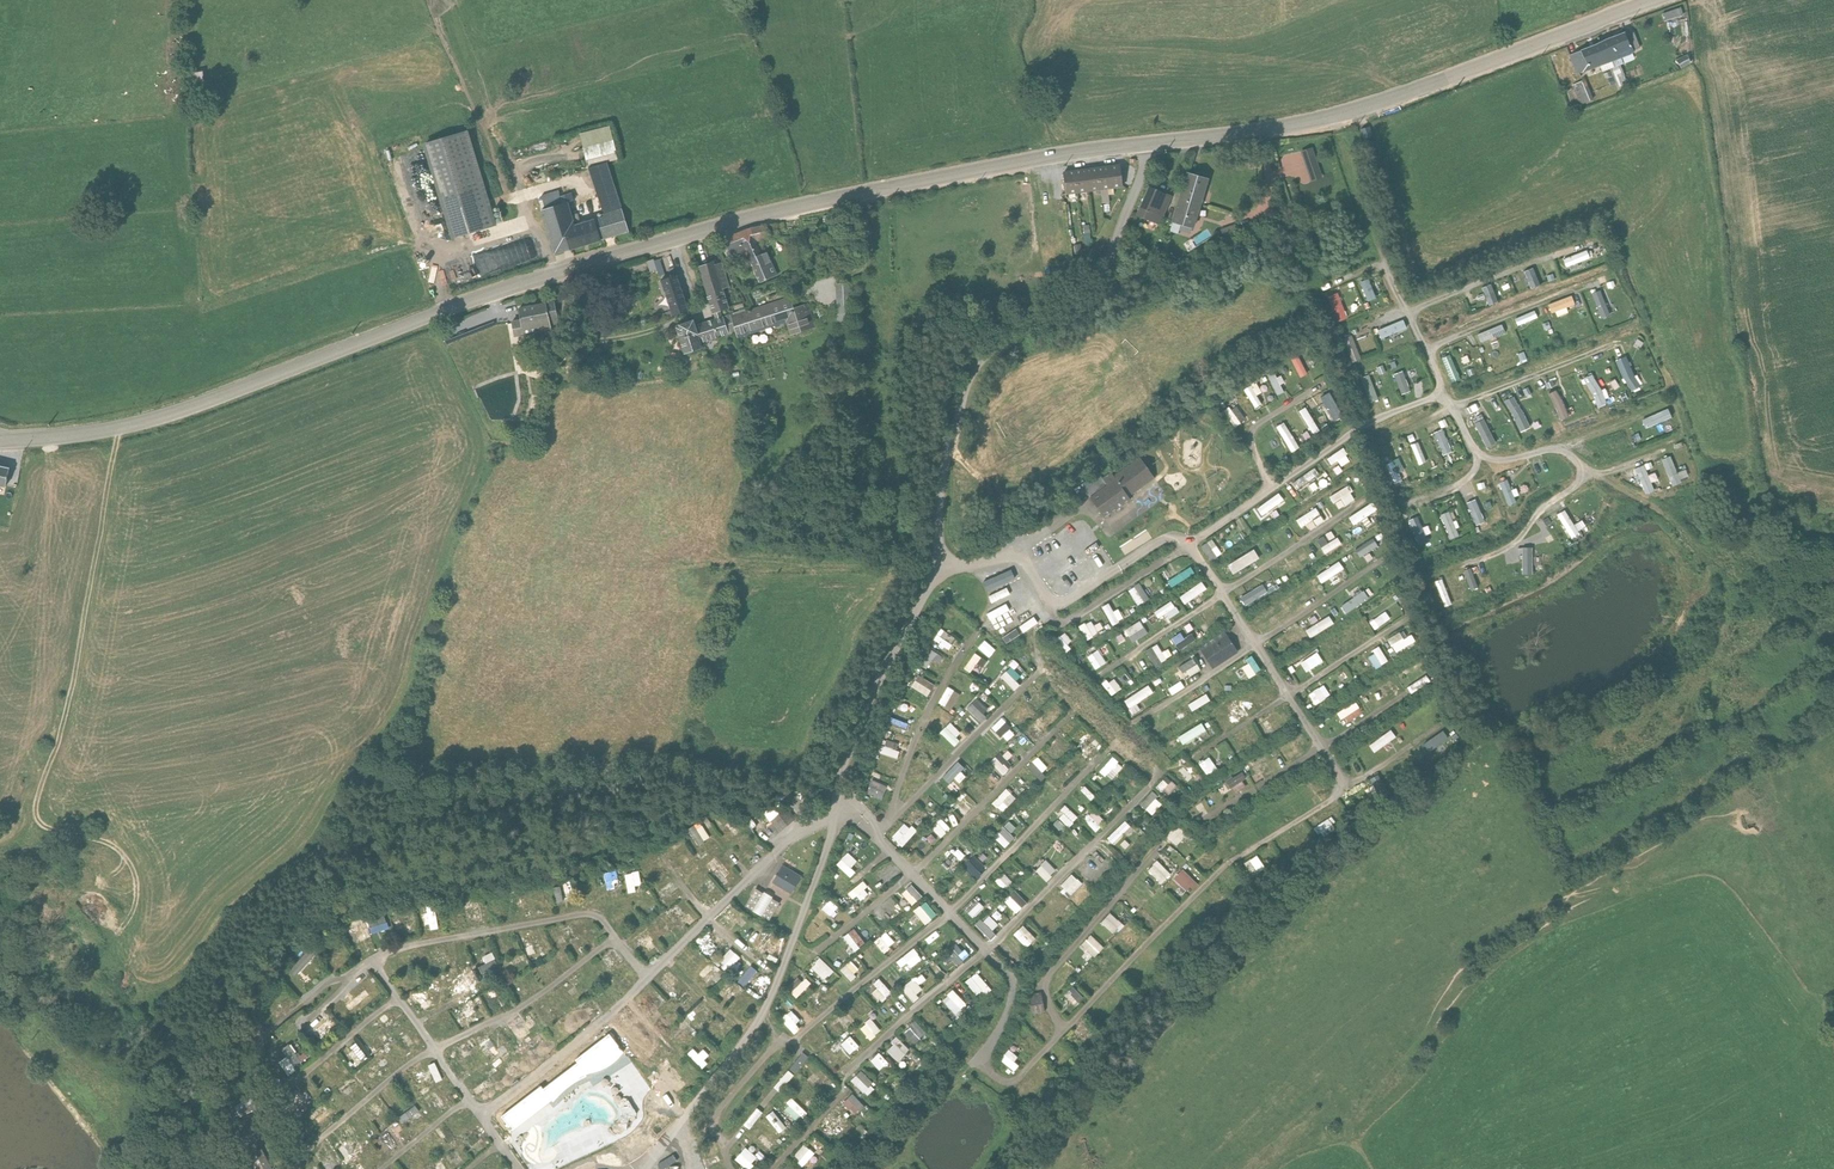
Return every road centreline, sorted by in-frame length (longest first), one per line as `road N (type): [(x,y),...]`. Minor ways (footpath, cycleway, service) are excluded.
road 1 (tertiary): [(13,438),(120,425),(200,403),(503,290),(739,219),(1061,155),(1340,115),(1653,0)]
road 2 (track): [(138,890),(122,851),(50,828),(36,810),(75,682),(120,425)]

